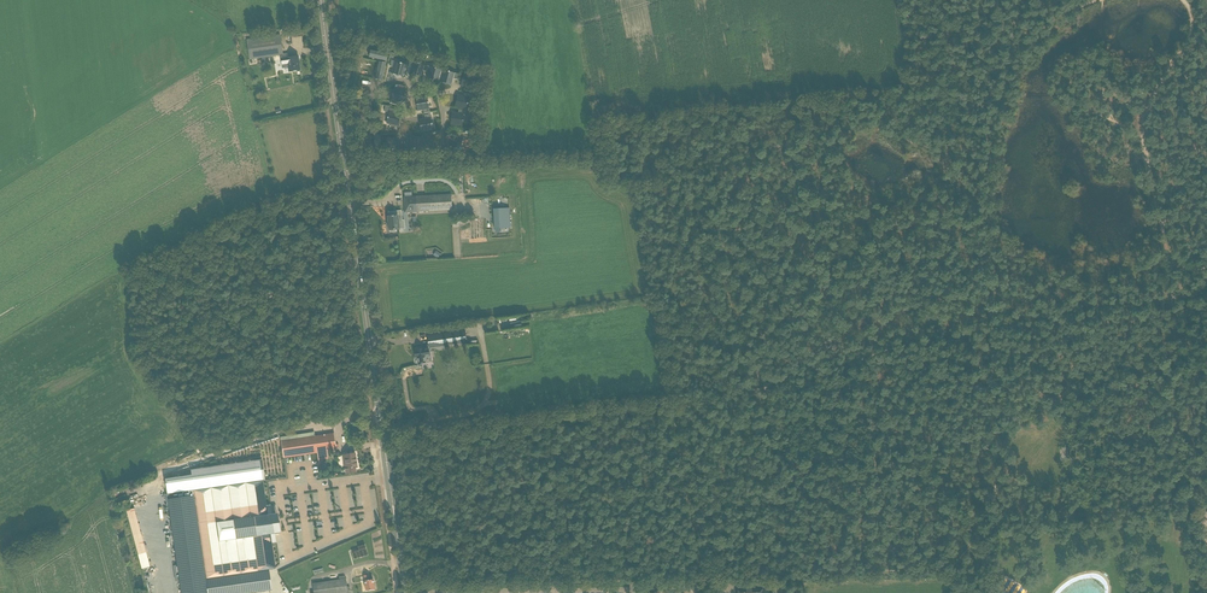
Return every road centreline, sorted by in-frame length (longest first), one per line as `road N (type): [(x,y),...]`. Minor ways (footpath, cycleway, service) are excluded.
road 1 (track): [(764,389),(832,377),(876,351),(1206,294)]
road 2 (tertiary): [(383,439),(322,0)]
road 3 (track): [(1139,132),(1171,272),(1203,501)]
road 4 (track): [(764,389),(394,438)]
road 5 (track): [(996,527),(987,163)]
road 6 (track): [(785,163),(694,167),(687,180),(764,389)]
road 7 (track): [(1203,501),(996,527)]
road 8 (residential): [(493,592),(696,592)]
road 9 (track): [(764,389),(840,572)]
road 10 (track): [(672,404),(702,577),(696,592)]
road 11 (track): [(785,163),(823,152),(909,91)]
road 12 (track): [(840,572),(702,577)]
road 13 (track): [(548,417),(568,547)]
road 14 (track): [(909,91),(989,0)]

